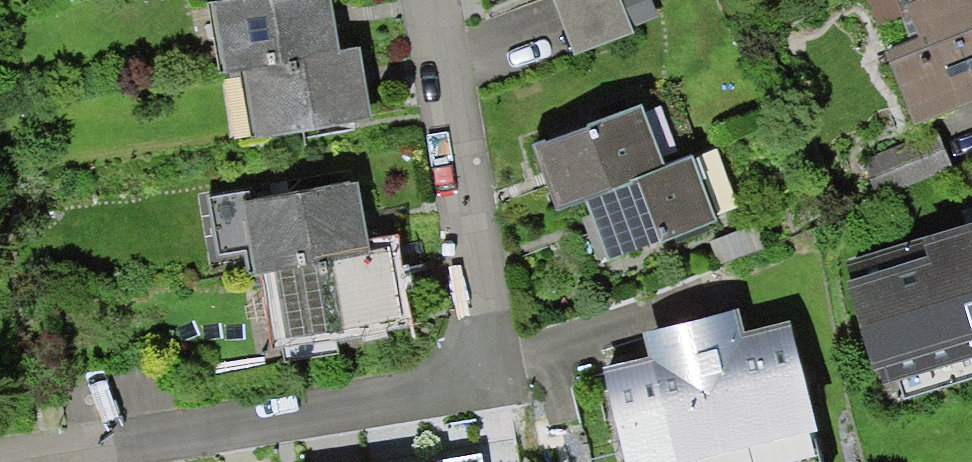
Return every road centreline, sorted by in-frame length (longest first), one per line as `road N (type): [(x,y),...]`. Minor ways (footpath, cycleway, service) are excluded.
road 1 (residential): [(0,456),(490,370),(420,0)]

